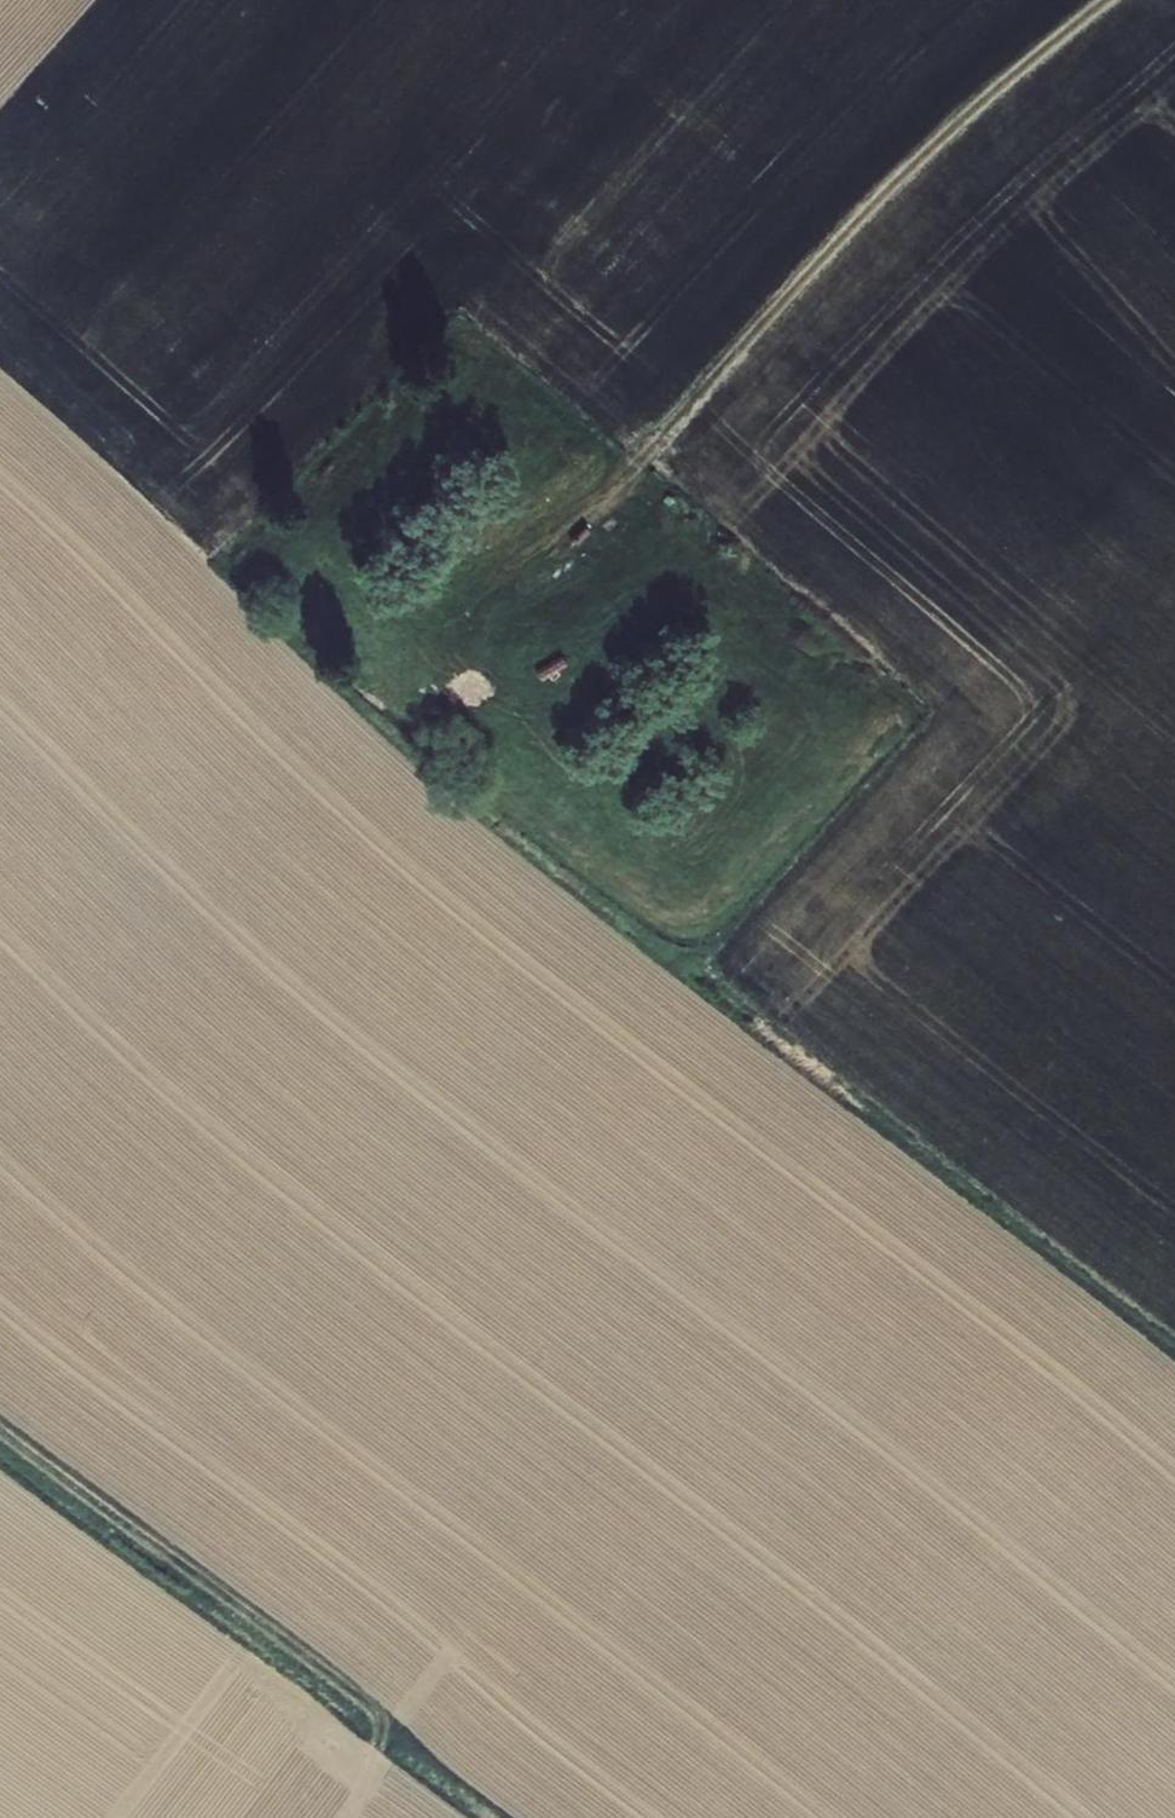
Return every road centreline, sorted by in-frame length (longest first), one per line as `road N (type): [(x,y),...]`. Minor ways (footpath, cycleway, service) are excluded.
road 1 (track): [(1105,0),(936,144),(635,467)]

